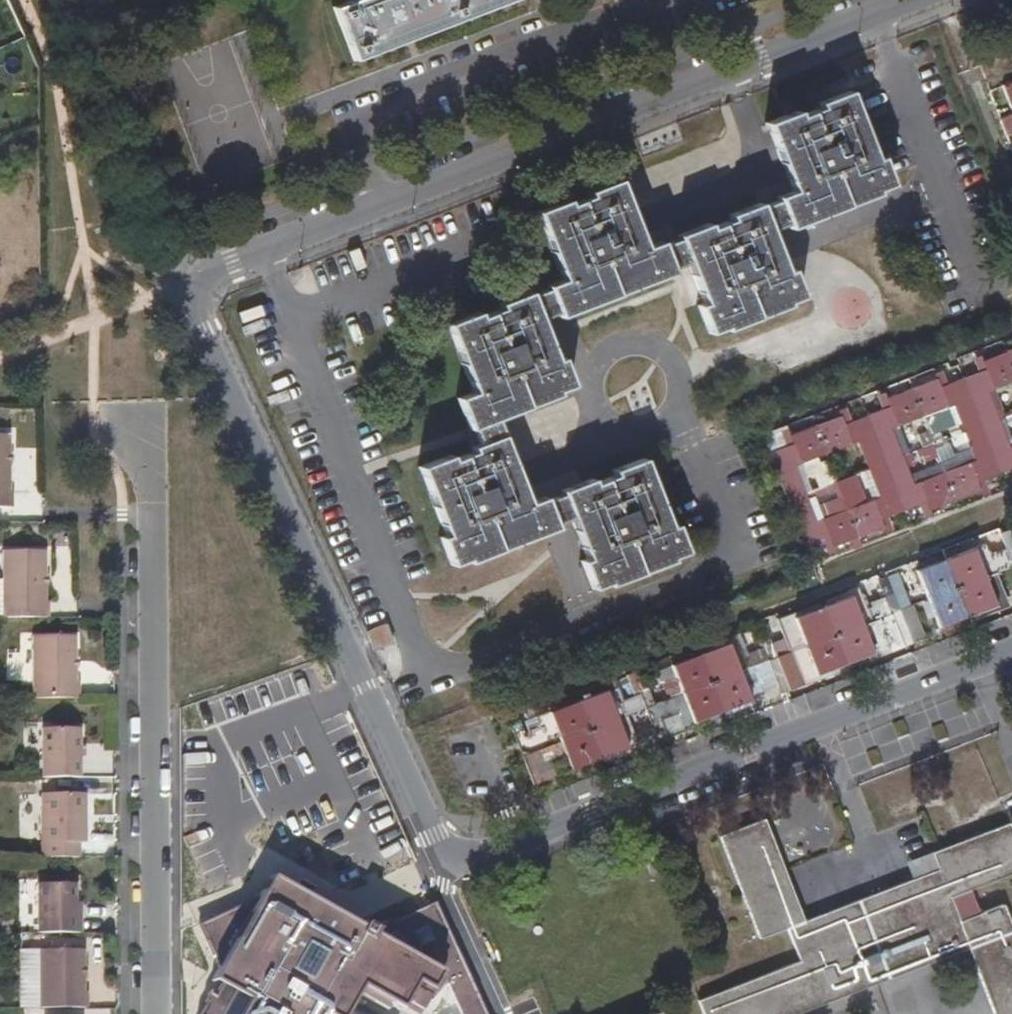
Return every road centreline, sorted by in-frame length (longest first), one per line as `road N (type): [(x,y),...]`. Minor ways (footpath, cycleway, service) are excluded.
road 1 (residential): [(386,207),(230,267),(195,291),(202,333),(444,874),(1011,661)]
road 2 (residential): [(930,0),(386,207)]
road 3 (residential): [(156,1013),(152,517)]
road 4 (residential): [(386,207),(355,110),(645,0)]

